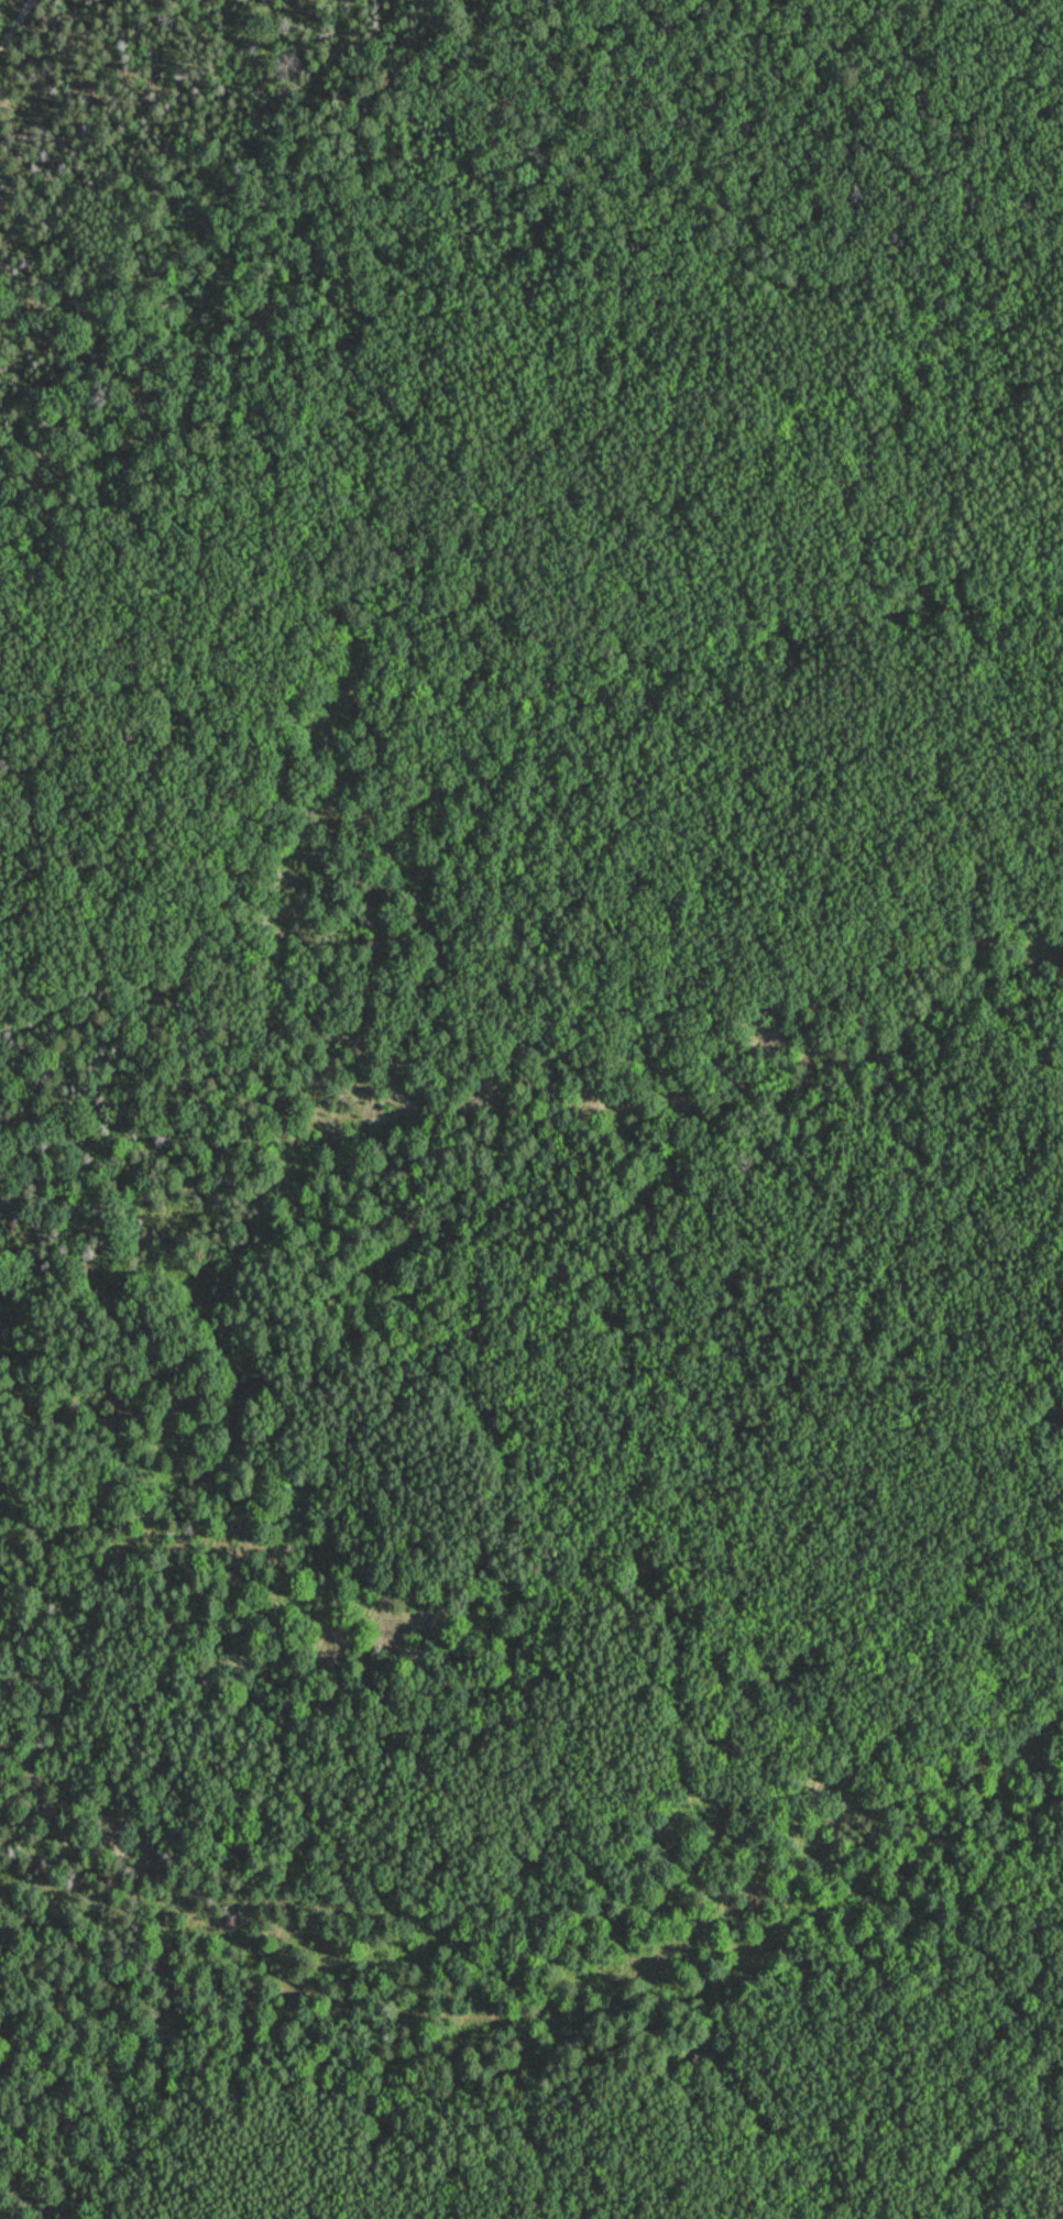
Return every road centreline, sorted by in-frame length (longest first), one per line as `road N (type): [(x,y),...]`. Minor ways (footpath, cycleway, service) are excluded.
road 1 (track): [(1062,1783),(768,1946),(671,1954),(596,2002),(463,2014),(296,1997),(190,1920),(66,1896),(0,1848)]
road 2 (track): [(232,2218),(254,1966)]

